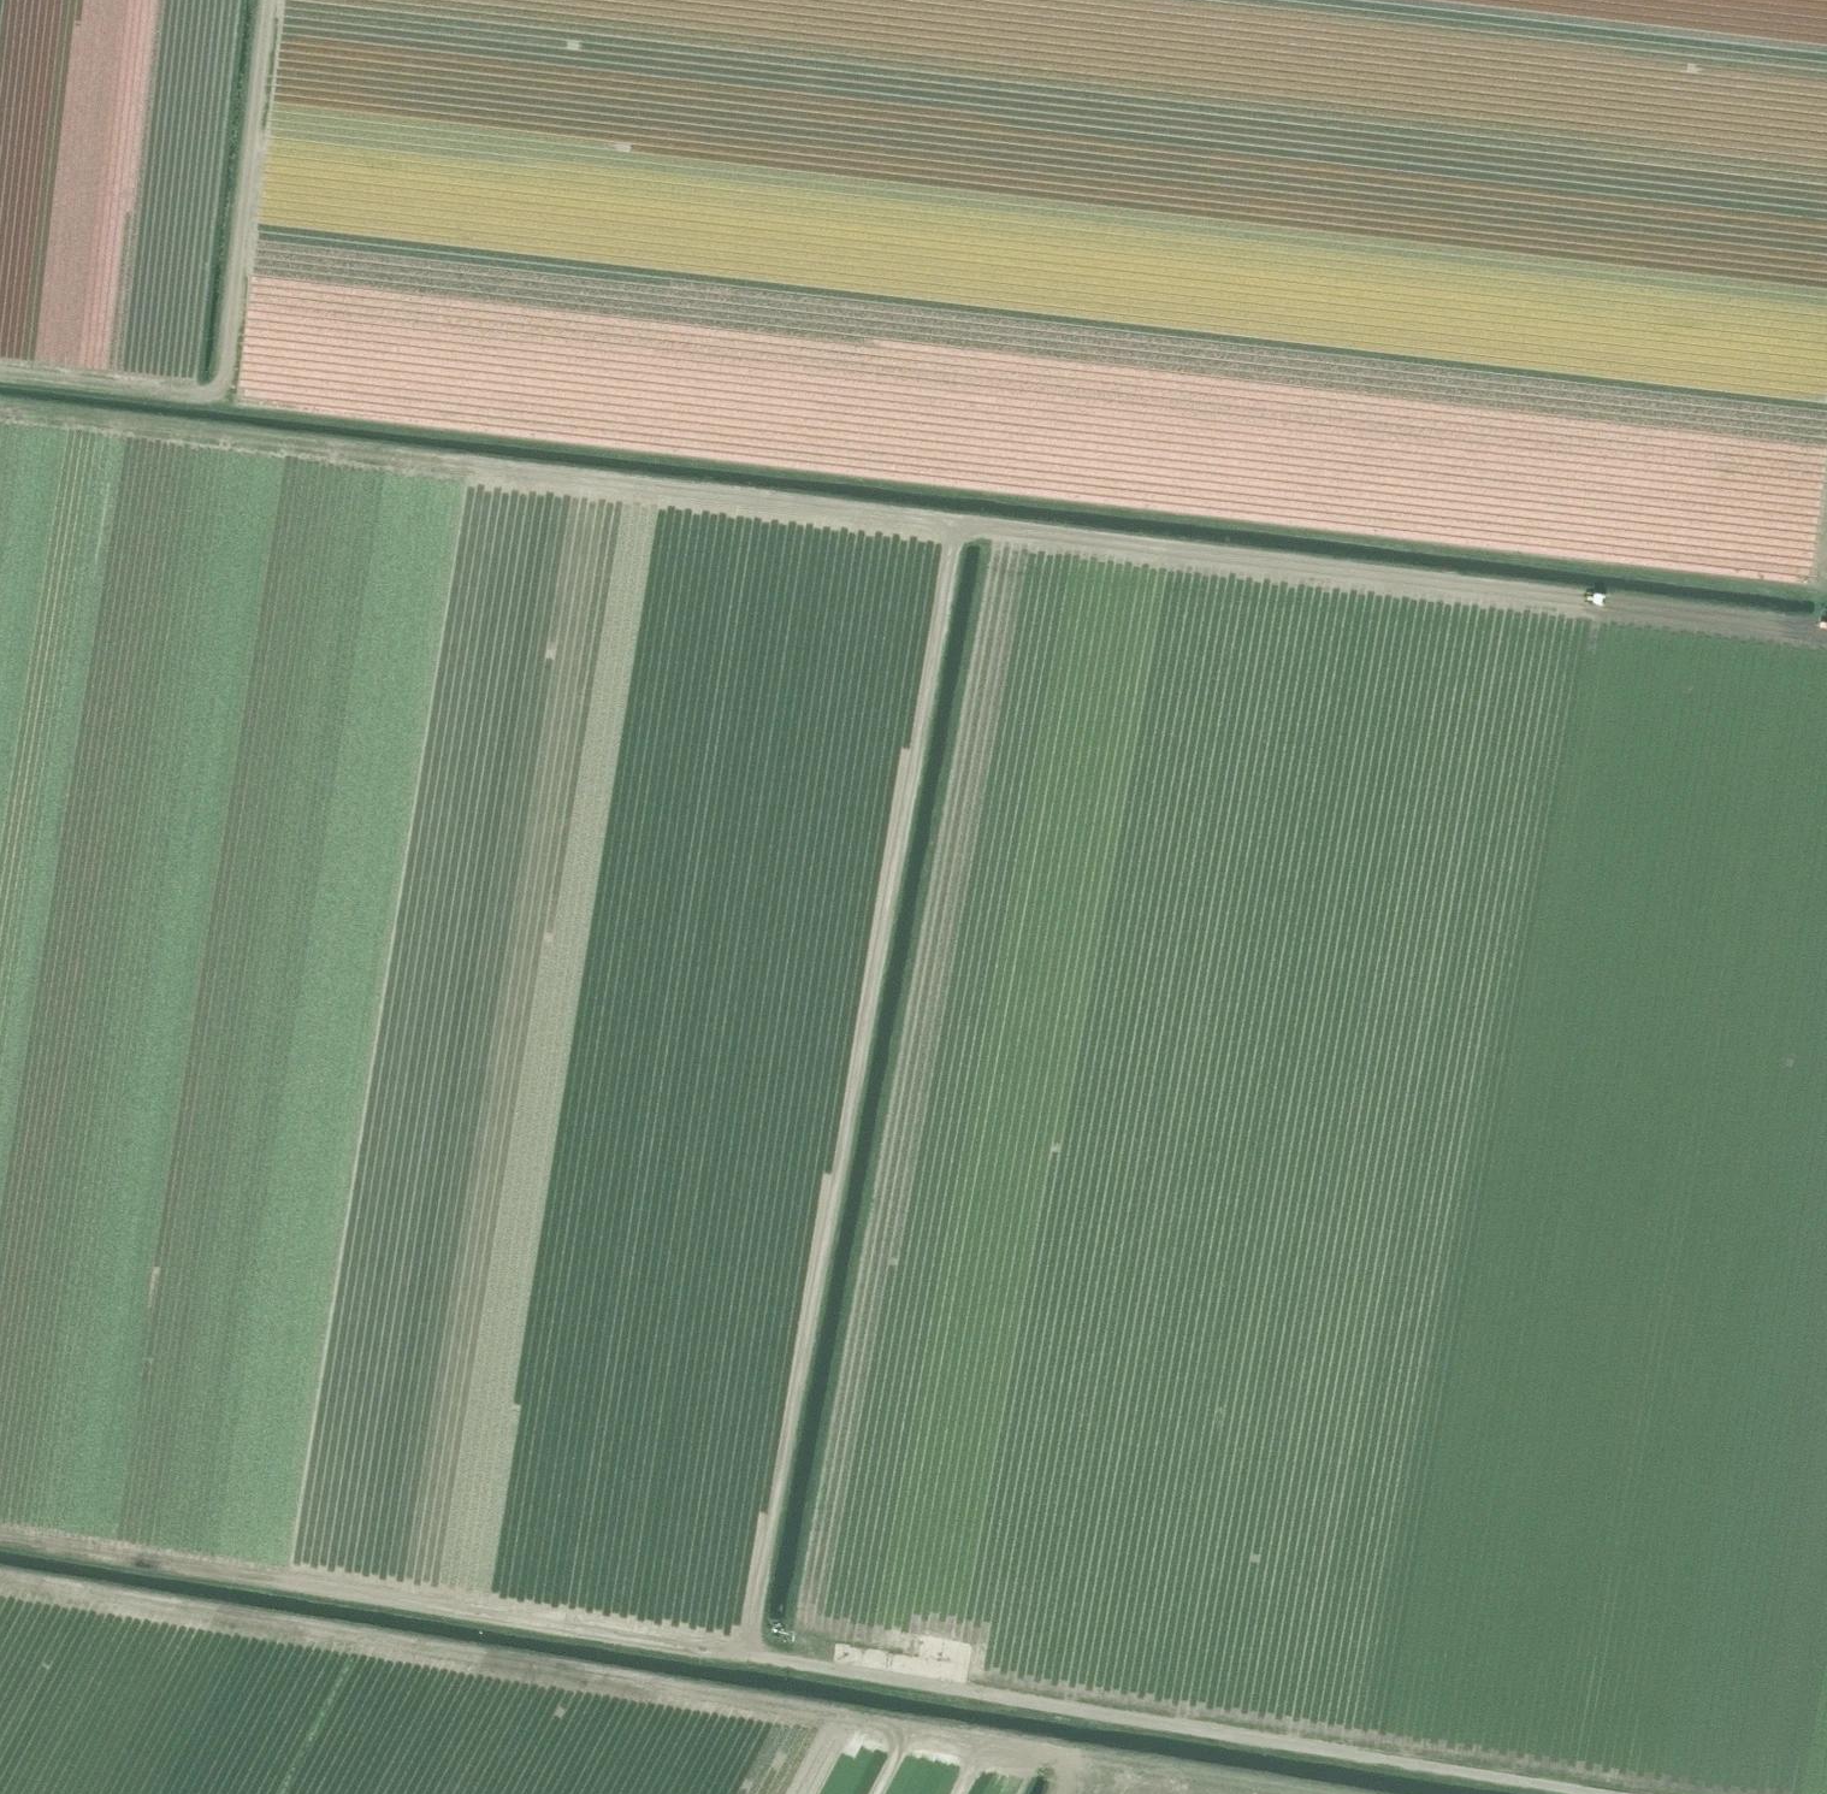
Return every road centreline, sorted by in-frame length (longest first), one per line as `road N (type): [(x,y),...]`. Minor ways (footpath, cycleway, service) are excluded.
road 1 (track): [(1577,1793),(755,1658)]

